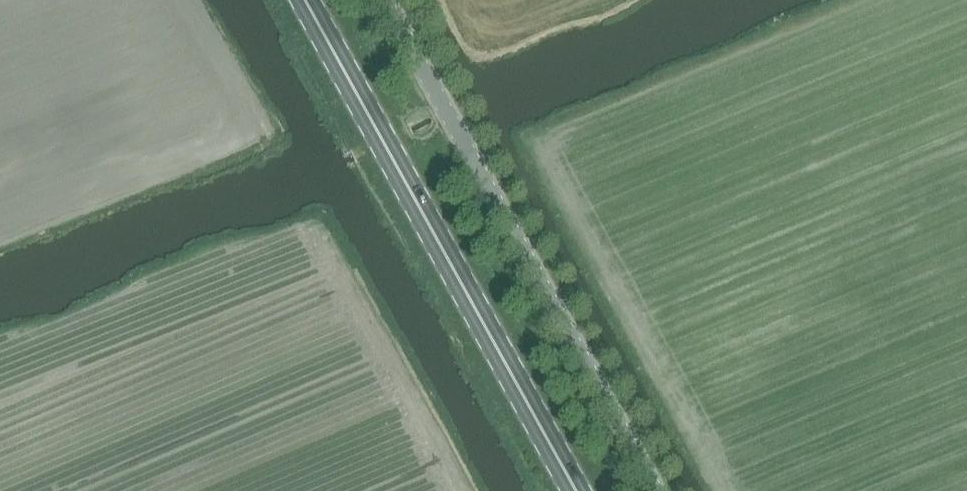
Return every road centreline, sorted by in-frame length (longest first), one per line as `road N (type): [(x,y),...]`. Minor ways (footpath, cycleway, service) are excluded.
road 1 (unclassified): [(673,490),(403,0)]
road 2 (primary): [(586,490),(322,0)]

